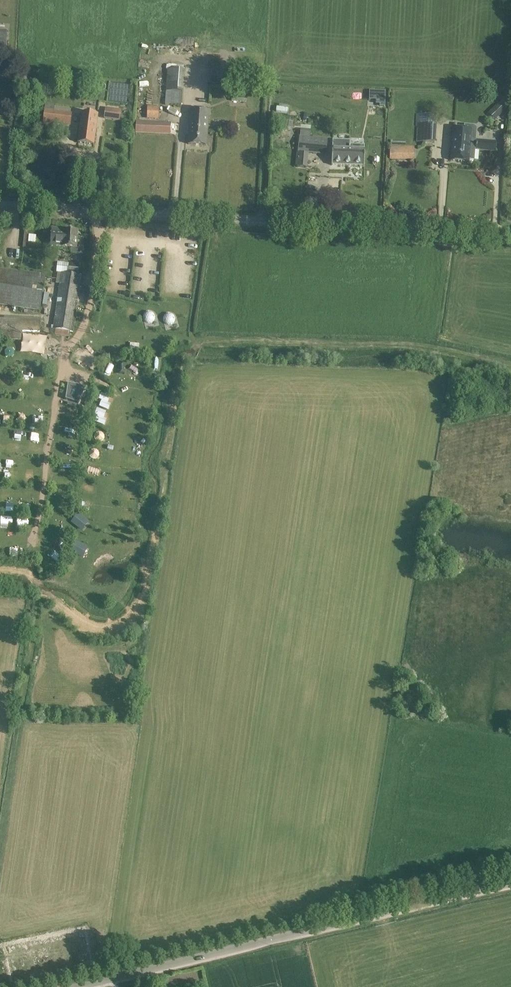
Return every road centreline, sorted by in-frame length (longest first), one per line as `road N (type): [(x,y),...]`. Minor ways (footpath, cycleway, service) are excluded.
road 1 (unclassified): [(0,206),(510,236)]
road 2 (unclassified): [(93,986),(510,882)]
road 3 (track): [(60,373),(30,564)]

